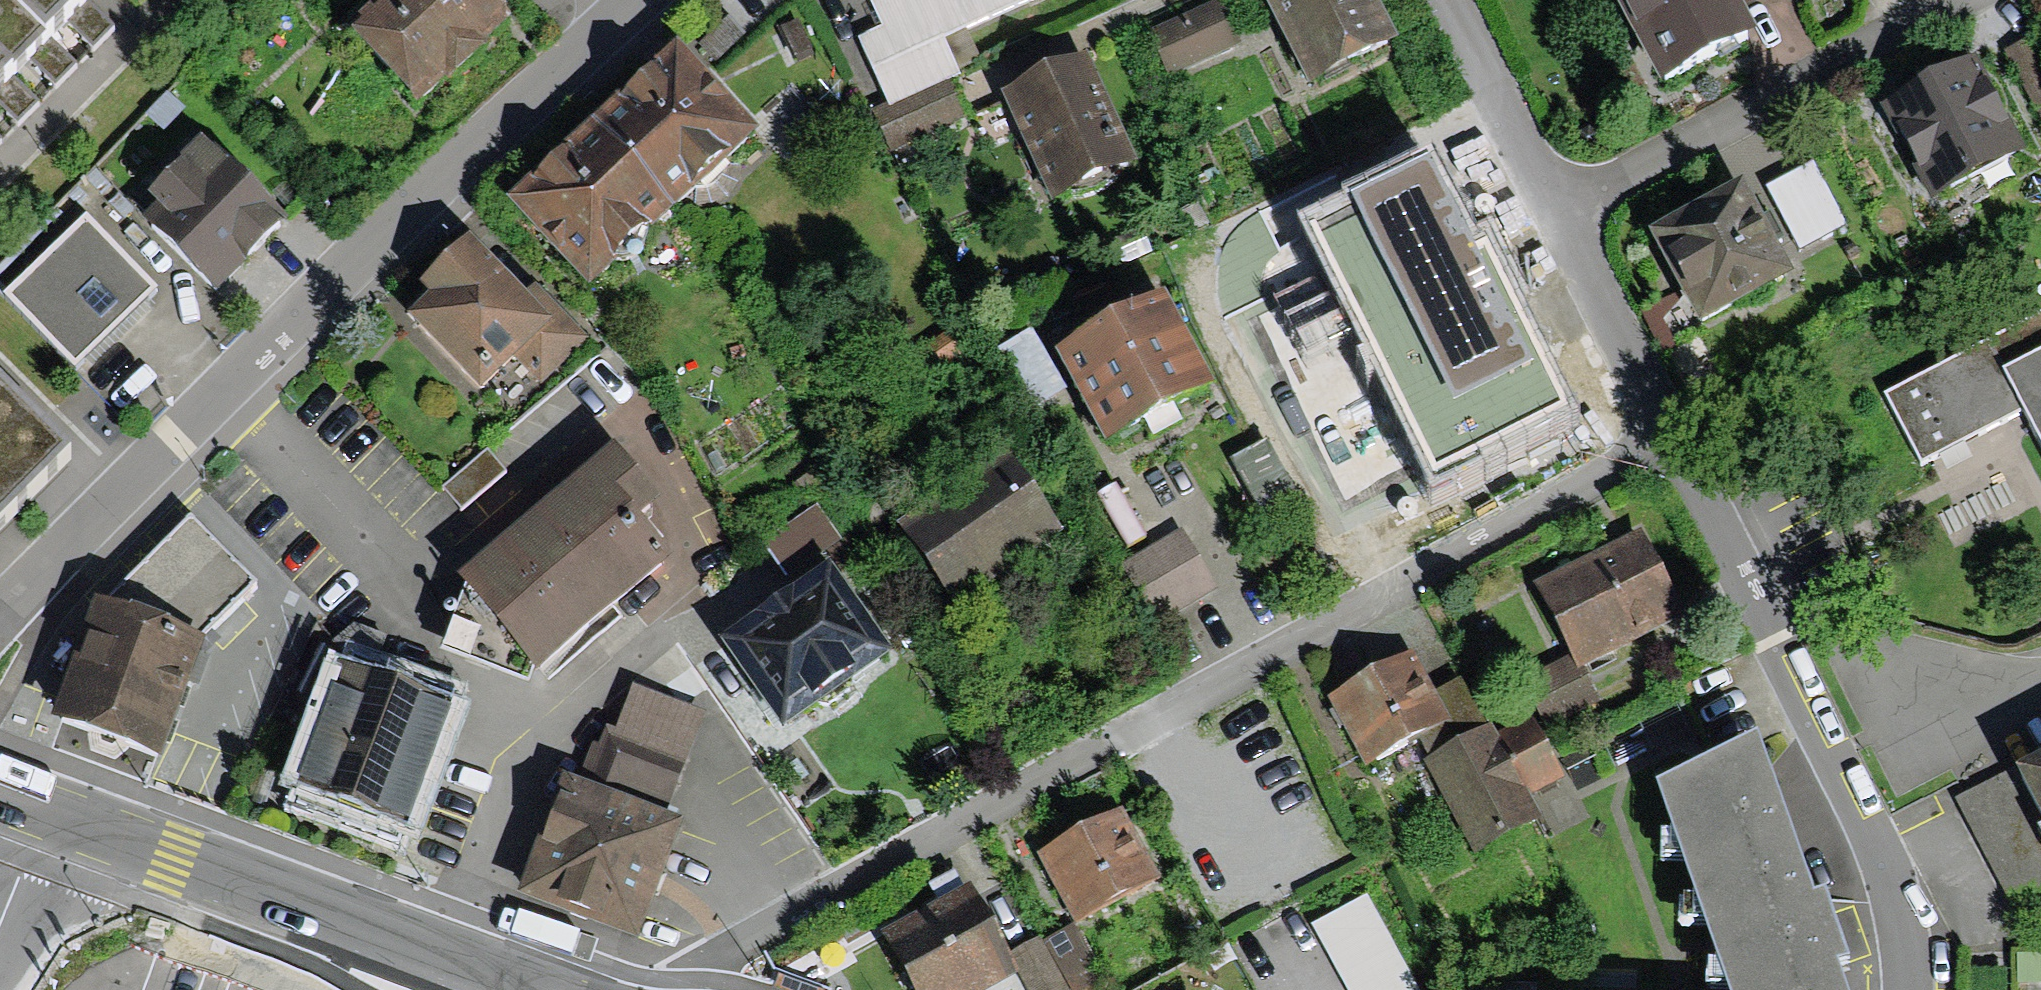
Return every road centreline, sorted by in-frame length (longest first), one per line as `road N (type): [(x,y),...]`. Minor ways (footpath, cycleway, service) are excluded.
road 1 (residential): [(690,989),(716,960),(1027,782),(1656,462)]
road 2 (residential): [(627,0),(0,631)]
road 3 (residential): [(1656,462),(1863,880),(1886,989)]
road 4 (primary): [(0,798),(517,989)]
road 5 (residential): [(1545,211),(1983,0)]
road 6 (residential): [(1545,211),(1656,462)]
road 7 (residential): [(1439,0),(1545,211)]

